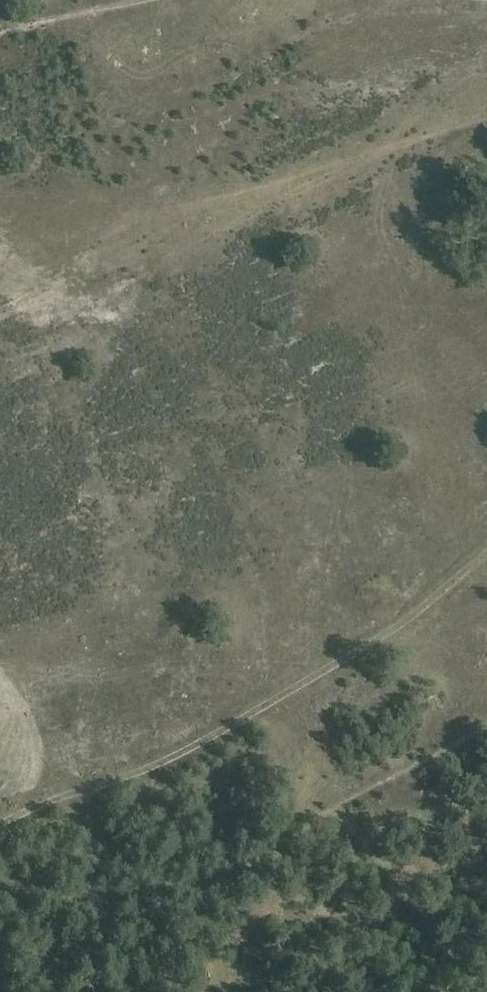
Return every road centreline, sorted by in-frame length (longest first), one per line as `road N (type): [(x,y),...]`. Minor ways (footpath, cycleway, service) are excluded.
road 1 (track): [(0,31),(156,0)]

